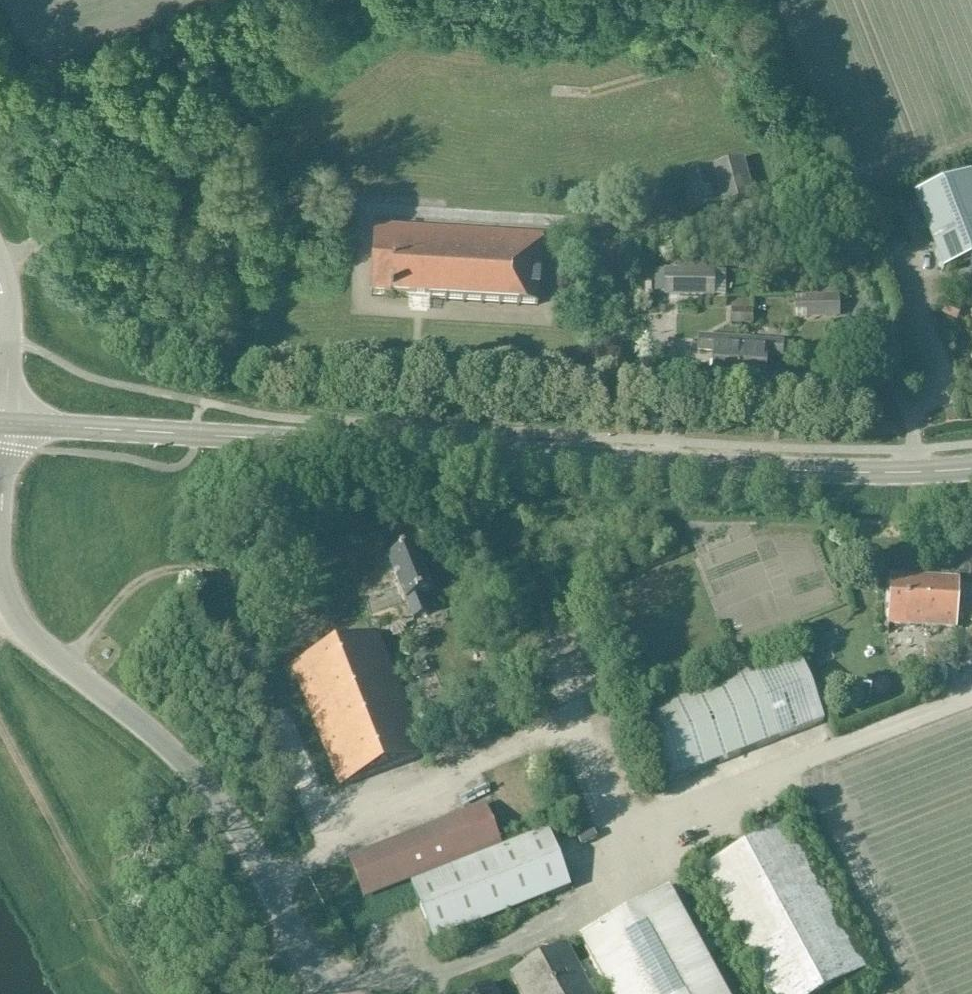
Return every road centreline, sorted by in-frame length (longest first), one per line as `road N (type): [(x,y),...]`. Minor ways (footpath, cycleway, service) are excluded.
road 1 (tertiary): [(971,467),(761,468),(6,423)]
road 2 (unclassified): [(327,993),(224,811),(163,742),(40,645),(0,576)]
road 3 (unclassified): [(0,262),(9,310),(6,423)]

